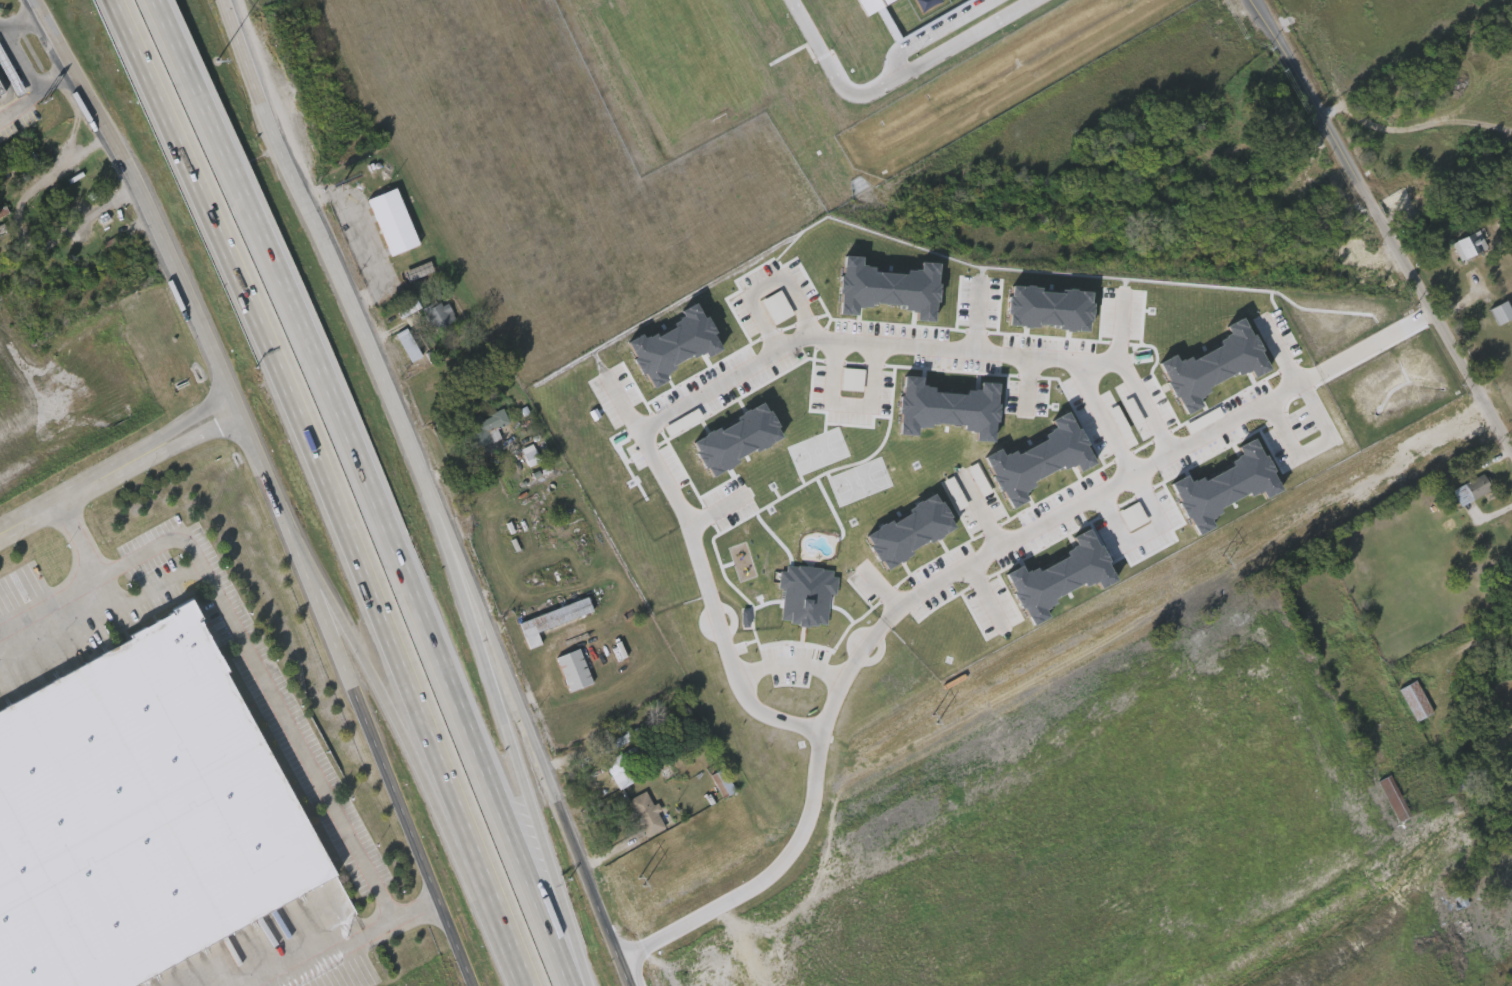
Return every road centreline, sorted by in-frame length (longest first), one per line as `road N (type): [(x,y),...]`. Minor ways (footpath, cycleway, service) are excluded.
road 1 (motorway): [(578,985),(159,0)]
road 2 (motorway): [(122,0),(301,395),(540,985)]
road 3 (residential): [(638,427),(774,351),(815,337),(975,350),(1101,368),(1092,389),(1134,474)]
road 4 (primary): [(456,549),(227,0)]
road 5 (primary): [(35,0),(181,271),(283,524)]
road 6 (motorway): [(283,524),(377,684),(534,985)]
road 7 (residential): [(1511,451),(1253,0)]
road 8 (residential): [(886,624),(1001,545),(1320,371)]
road 9 (secondary): [(283,524),(470,985)]
road 10 (secondary): [(633,985),(456,549)]
road 11 (motorway): [(590,985),(456,549)]
road 12 (residential): [(620,955),(783,864),(807,817),(821,731),(868,642),(886,624)]
road 13 (residential): [(710,593),(689,525),(614,388)]
road 14 (residential): [(821,731),(757,710),(710,593)]
road 15 (residential): [(0,530),(155,444)]
road 16 (residential): [(1320,371),(1433,312)]

